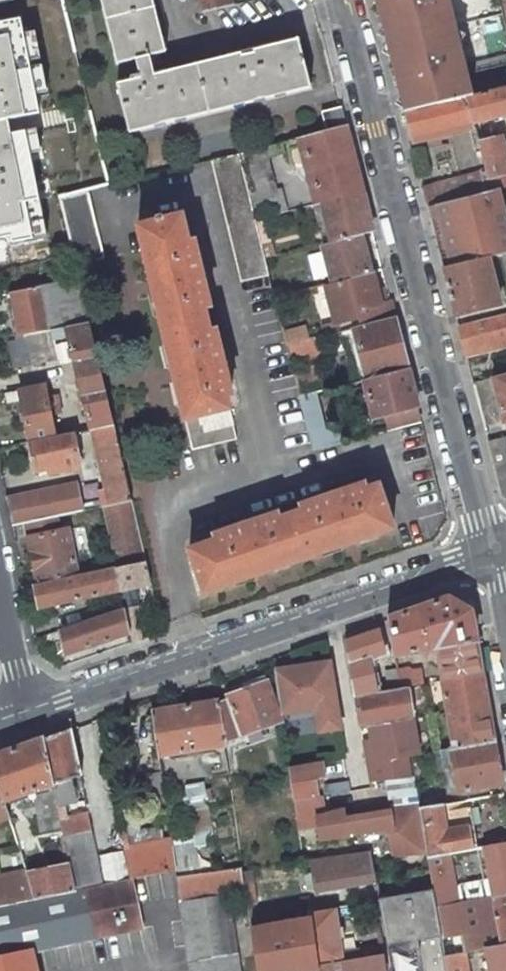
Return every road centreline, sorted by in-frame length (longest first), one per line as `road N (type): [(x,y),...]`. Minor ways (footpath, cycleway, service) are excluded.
road 1 (residential): [(488,550),(340,0)]
road 2 (residential): [(22,715),(488,550)]

